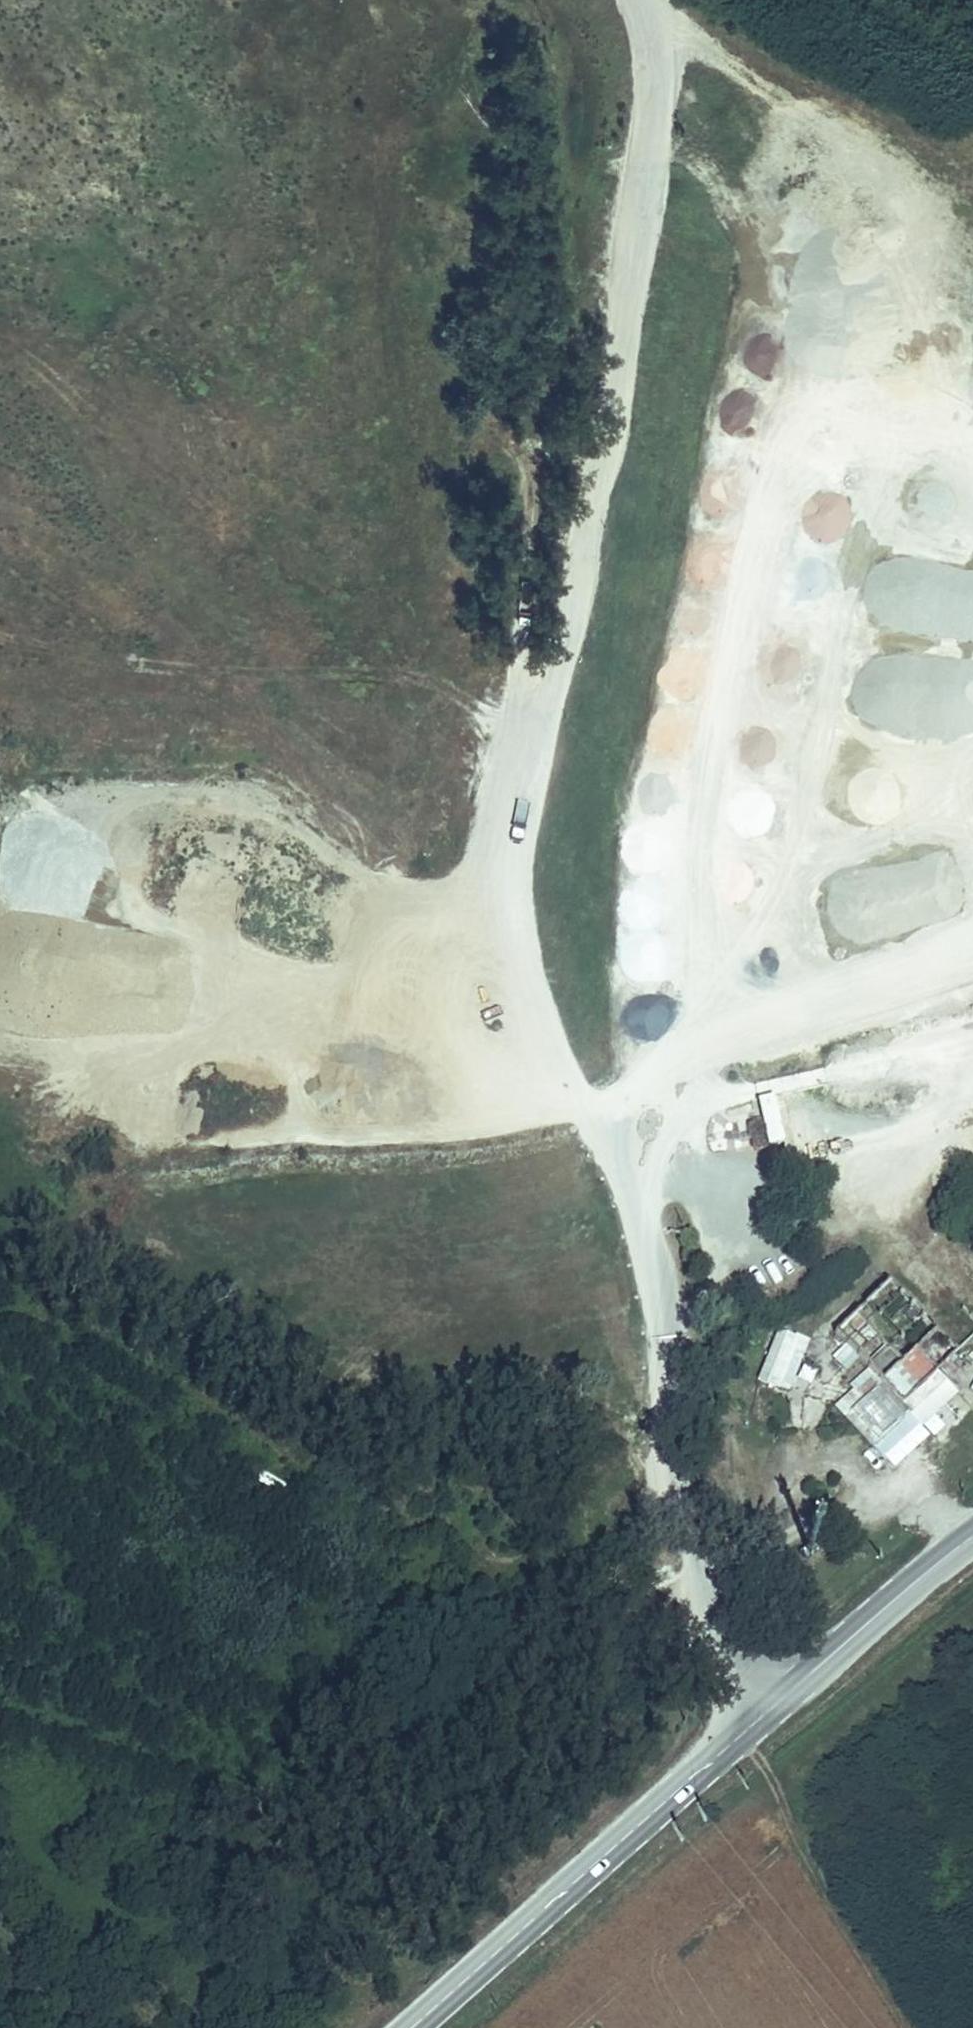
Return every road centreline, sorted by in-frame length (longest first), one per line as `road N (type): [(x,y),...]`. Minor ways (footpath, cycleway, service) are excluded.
road 1 (secondary): [(972,1536),(410,2027)]
road 2 (track): [(919,2027),(741,1736)]

